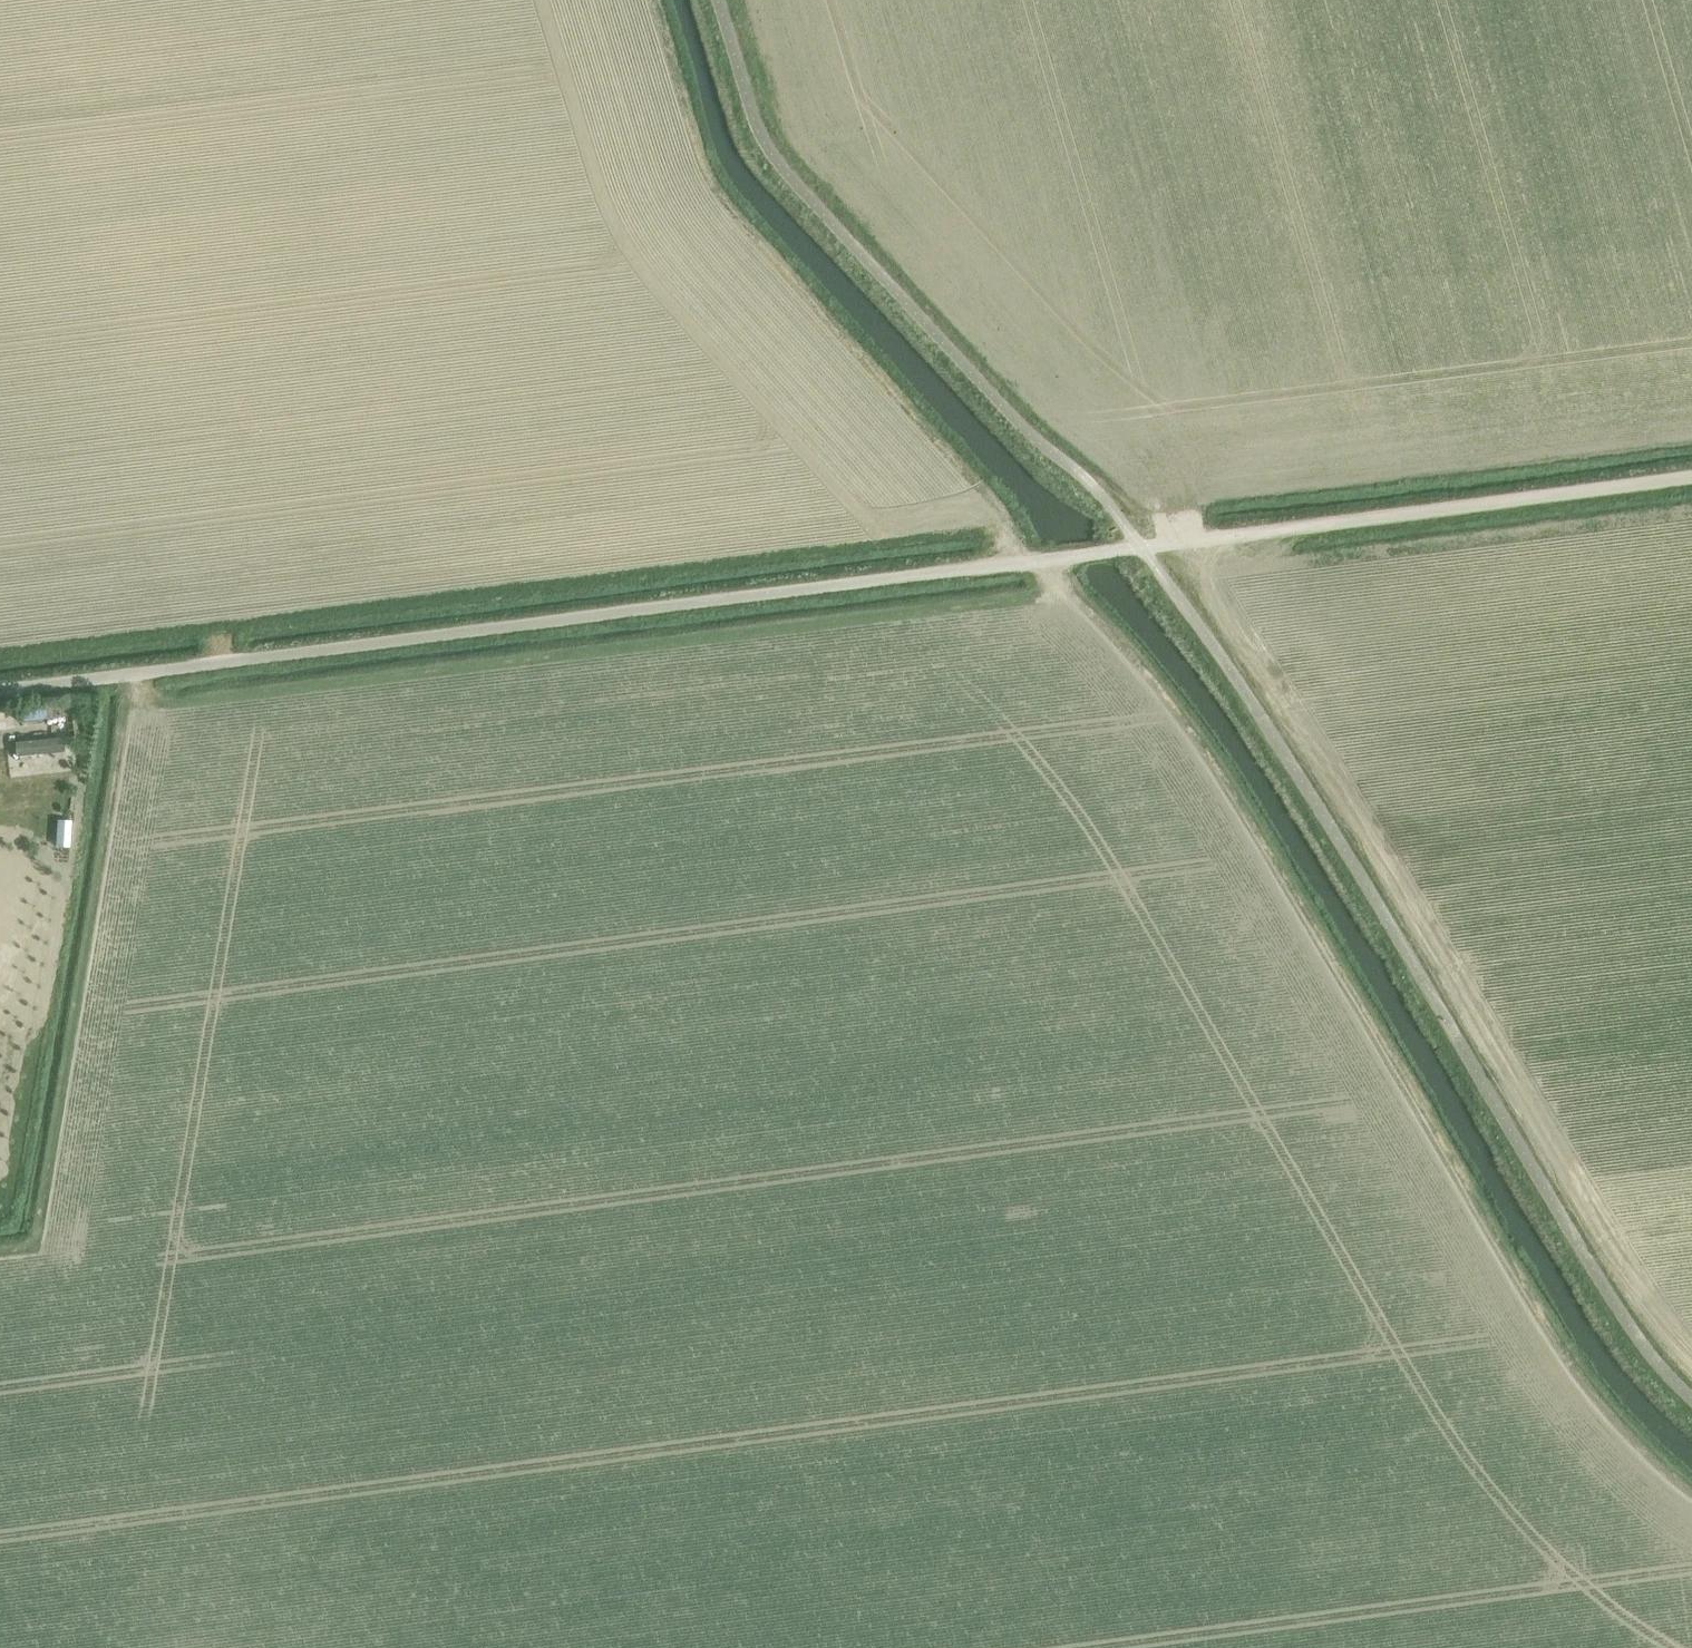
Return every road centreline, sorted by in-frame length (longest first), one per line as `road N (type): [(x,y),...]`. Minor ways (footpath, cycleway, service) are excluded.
road 1 (track): [(0,690),(1691,476)]

